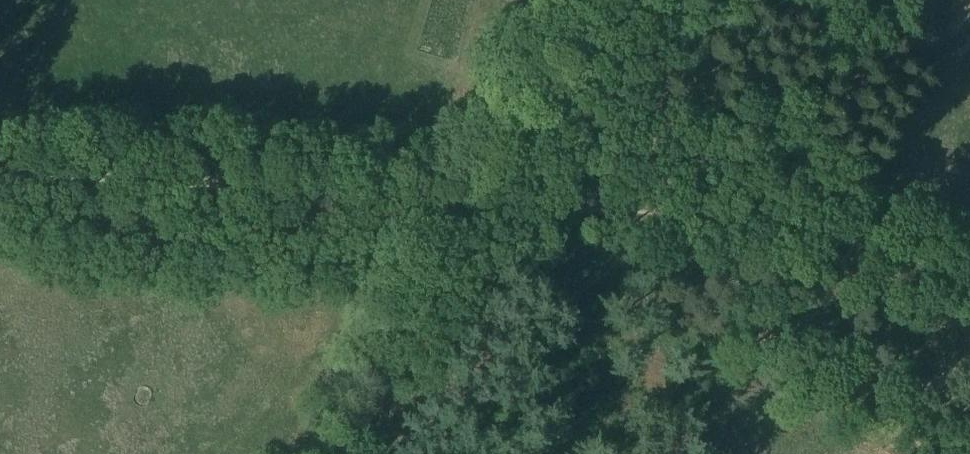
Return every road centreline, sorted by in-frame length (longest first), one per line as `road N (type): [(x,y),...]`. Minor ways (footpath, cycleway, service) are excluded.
road 1 (track): [(0,169),(496,201),(918,241),(969,257)]
road 2 (track): [(368,453),(638,0)]

